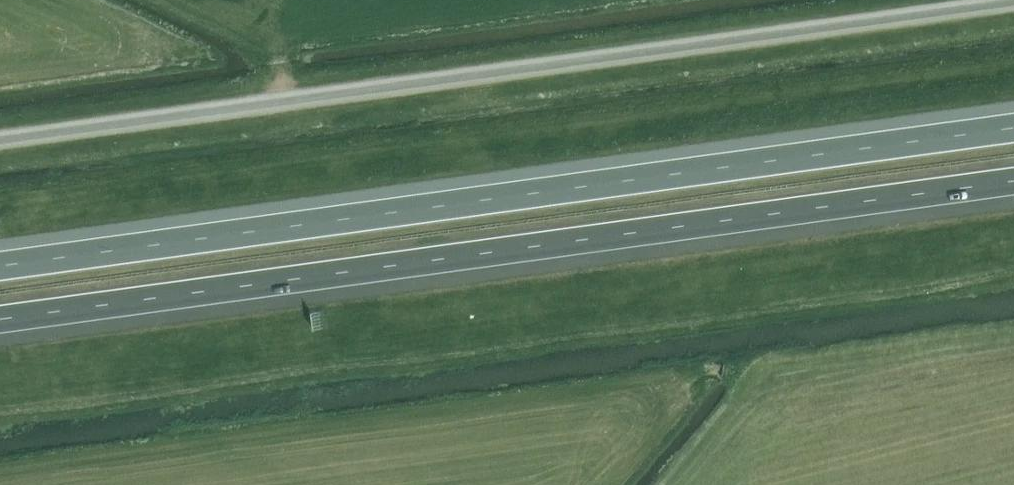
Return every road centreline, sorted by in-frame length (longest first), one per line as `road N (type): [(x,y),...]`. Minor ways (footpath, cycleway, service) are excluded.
road 1 (tertiary): [(0,149),(1013,6)]
road 2 (motorway): [(1013,127),(0,266)]
road 3 (motorway): [(0,320),(1013,182)]

